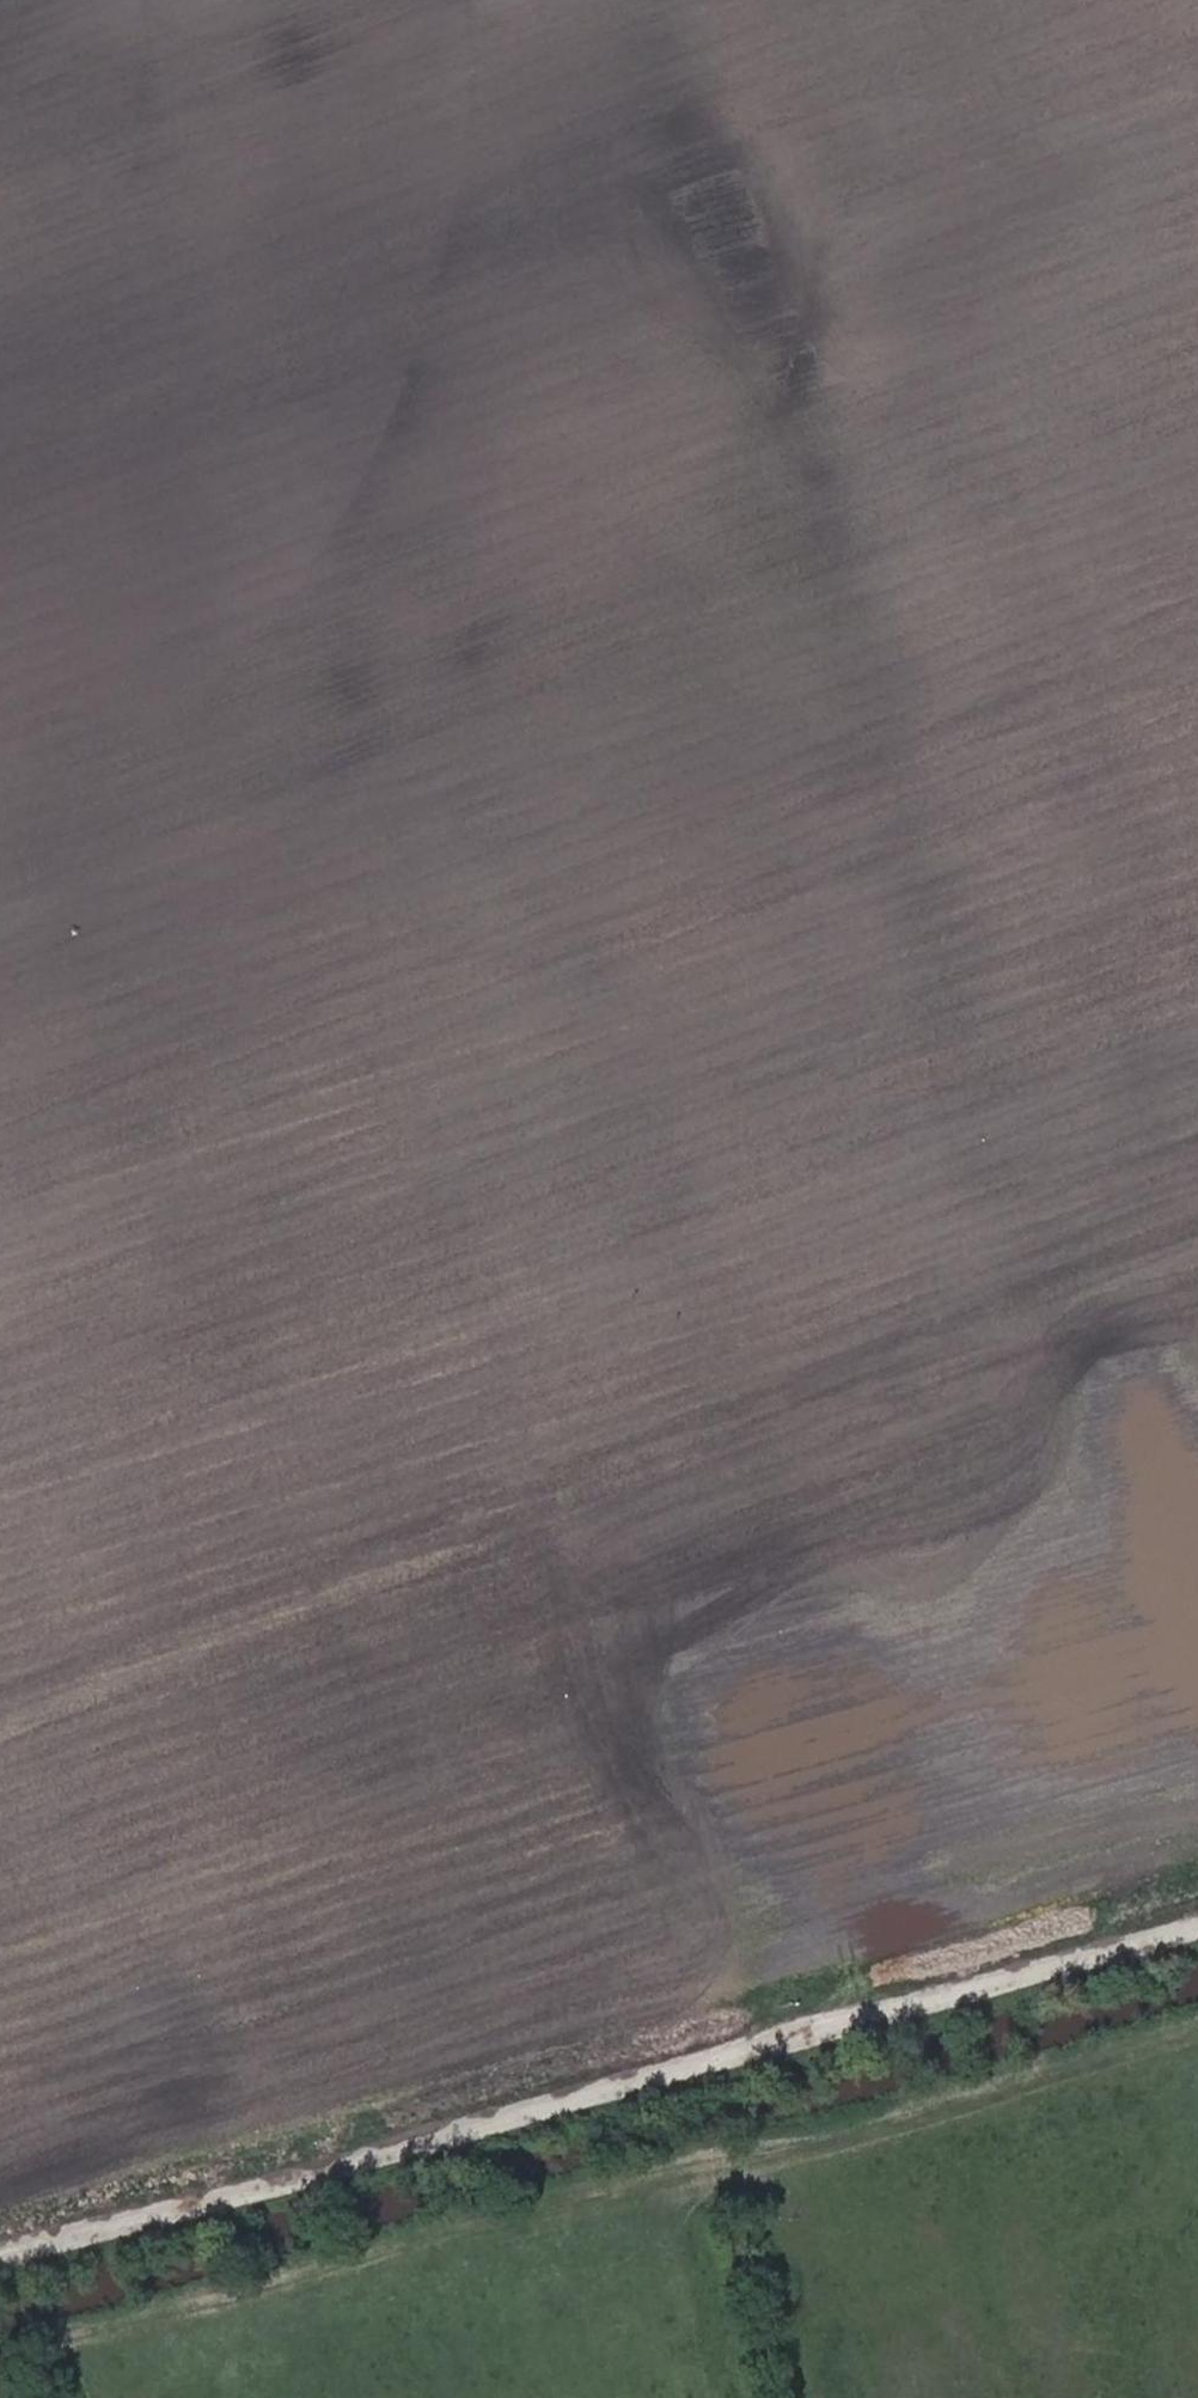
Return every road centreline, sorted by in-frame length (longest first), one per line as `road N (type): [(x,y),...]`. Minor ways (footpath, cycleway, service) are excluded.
road 1 (track): [(1197,1922),(0,2256)]

